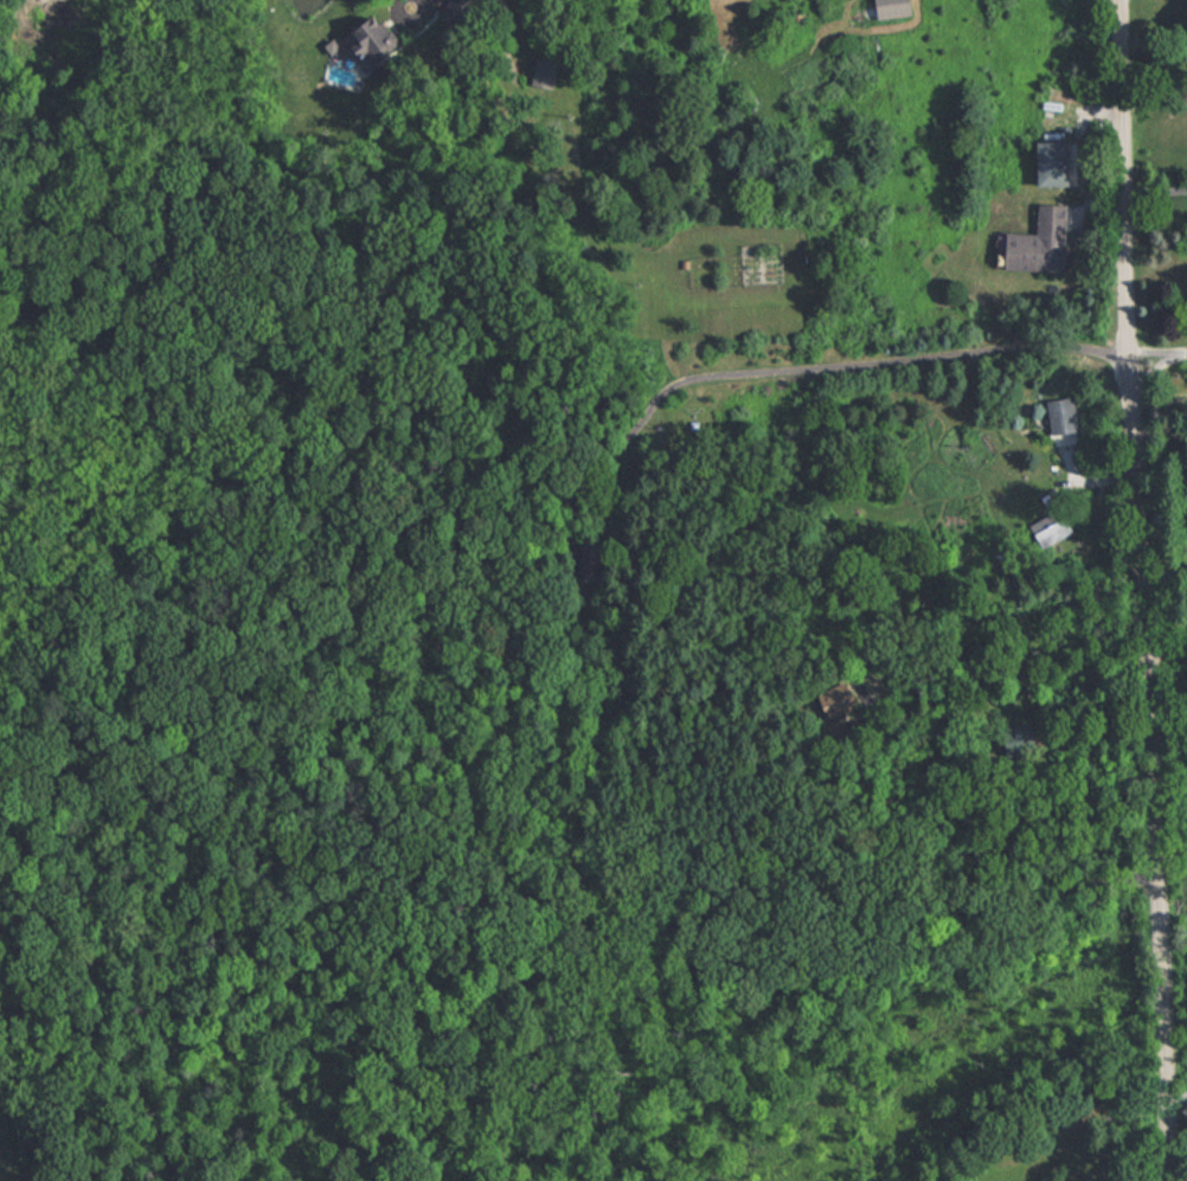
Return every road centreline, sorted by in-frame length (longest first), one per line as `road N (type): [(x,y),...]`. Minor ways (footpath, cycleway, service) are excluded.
road 1 (residential): [(1171,1180),(1123,289),(1121,0)]

